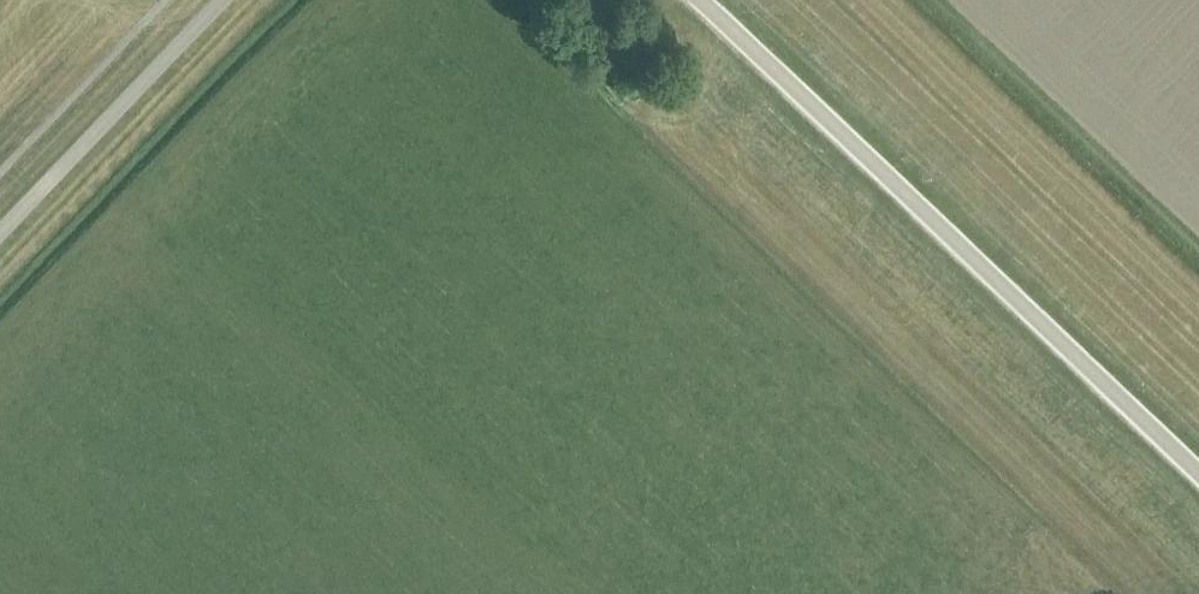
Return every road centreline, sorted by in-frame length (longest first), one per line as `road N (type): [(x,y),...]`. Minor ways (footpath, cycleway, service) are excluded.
road 1 (tertiary): [(1198,479),(687,0)]
road 2 (unclassified): [(0,247),(236,0)]

